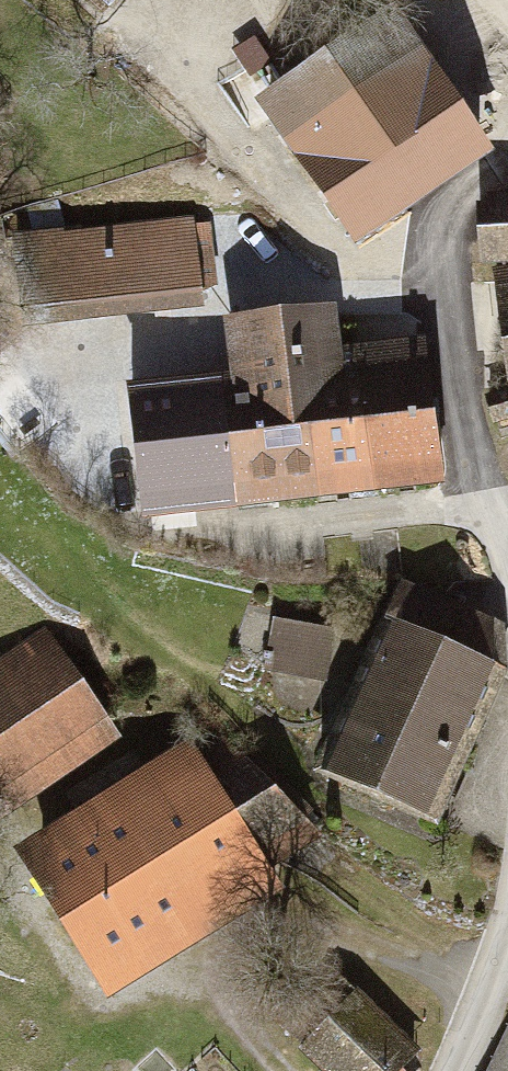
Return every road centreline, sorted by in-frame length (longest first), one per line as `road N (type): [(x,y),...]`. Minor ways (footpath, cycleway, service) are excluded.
road 1 (residential): [(507,556),(444,355),(450,230),(507,133)]
road 2 (residential): [(457,1070),(507,943)]

